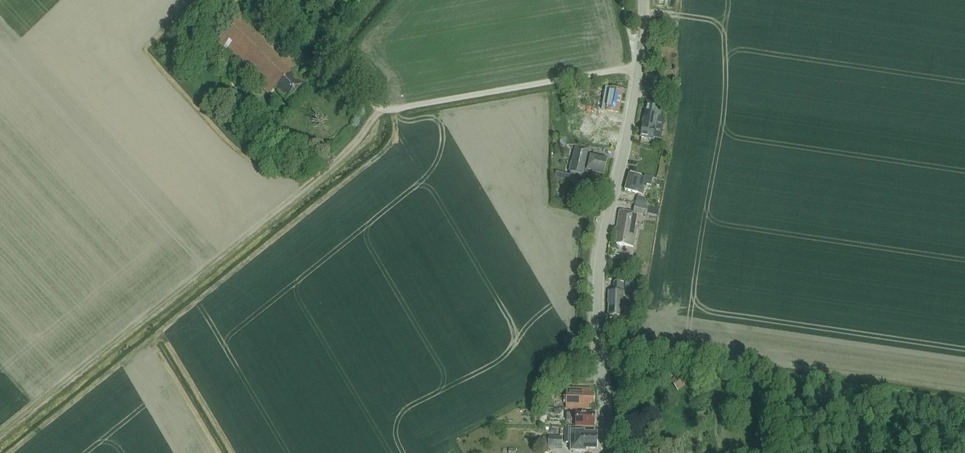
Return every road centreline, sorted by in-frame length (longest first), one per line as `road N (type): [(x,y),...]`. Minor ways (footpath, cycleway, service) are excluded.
road 1 (track): [(381,109),(349,150),(0,431)]
road 2 (tertiary): [(606,452),(599,270),(640,70),(644,0)]

